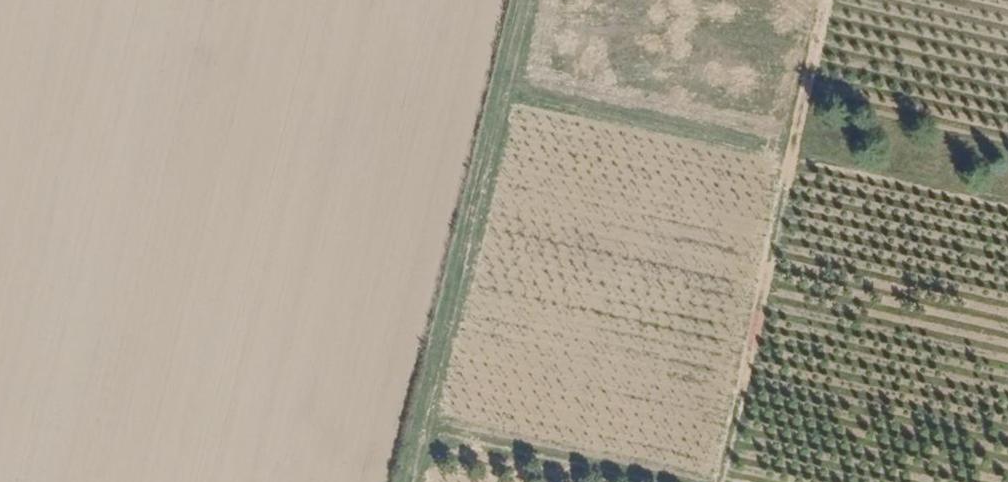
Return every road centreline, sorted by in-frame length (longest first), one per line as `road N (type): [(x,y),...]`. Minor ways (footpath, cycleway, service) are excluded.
road 1 (track): [(507,0),(390,481)]
road 2 (track): [(822,0),(716,481)]

